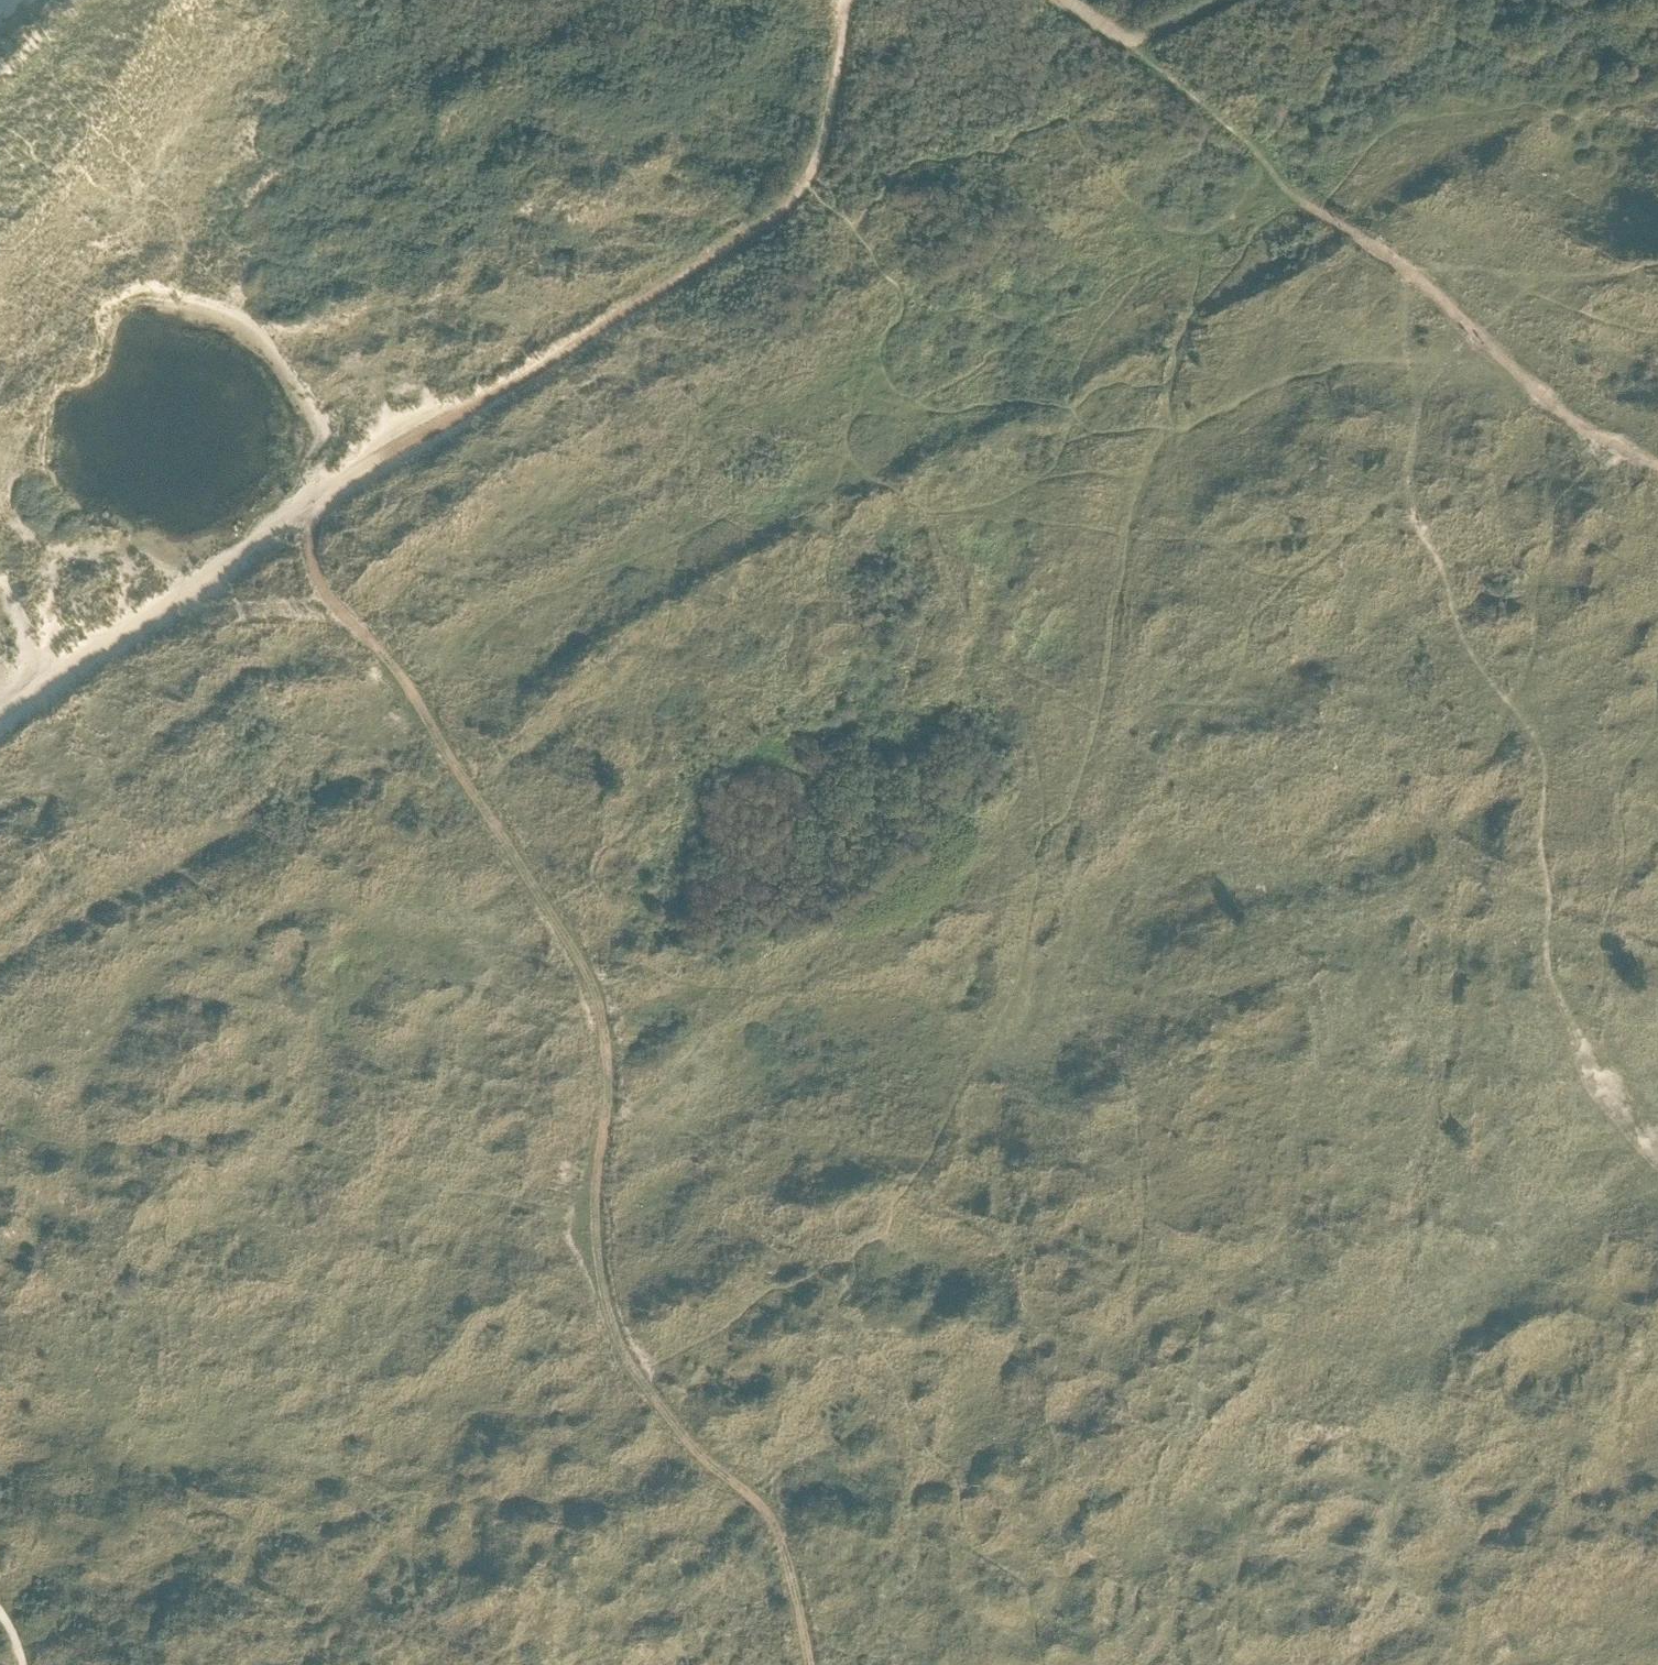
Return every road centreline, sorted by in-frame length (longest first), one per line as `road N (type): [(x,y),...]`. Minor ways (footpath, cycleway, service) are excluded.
road 1 (track): [(853,0),(806,179),(774,221),(294,518)]
road 2 (track): [(294,518),(0,708)]

